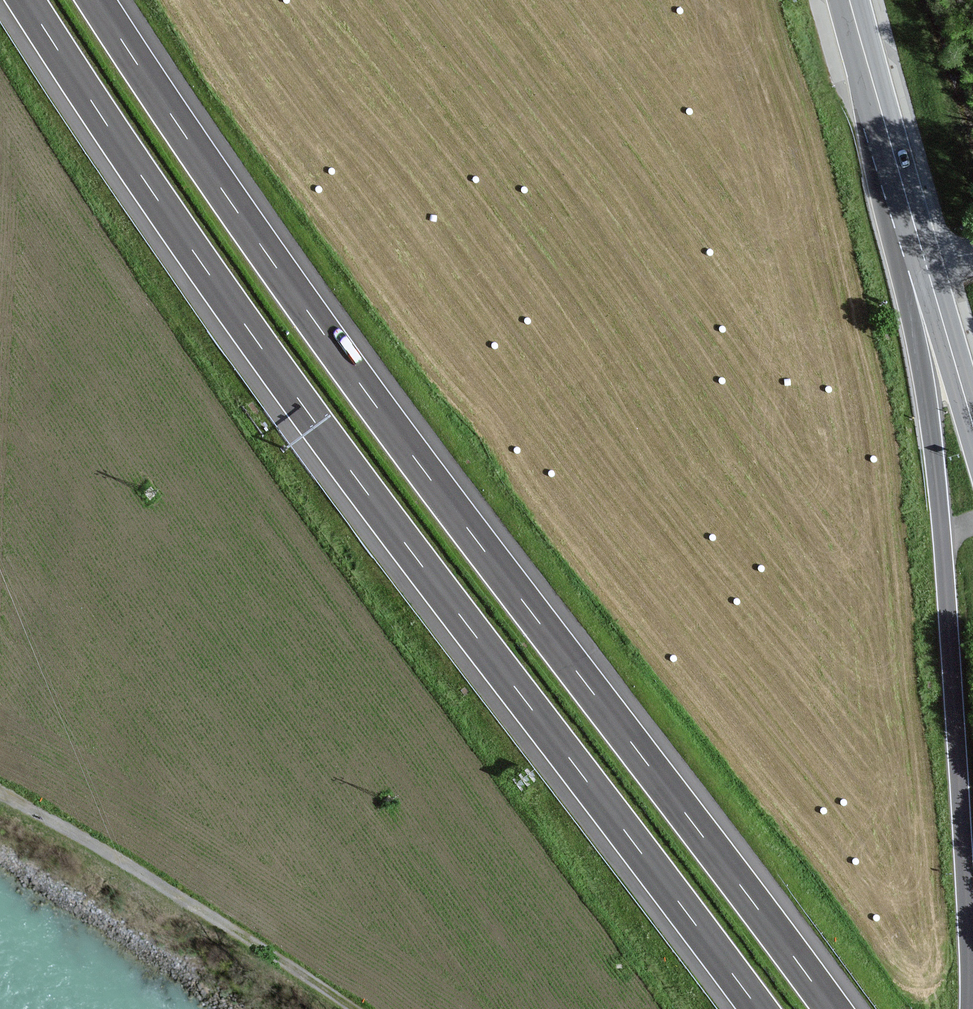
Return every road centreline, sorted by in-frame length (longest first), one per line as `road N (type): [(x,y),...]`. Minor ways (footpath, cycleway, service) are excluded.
road 1 (motorway): [(827,1008),(457,518),(95,0)]
road 2 (motorway): [(27,0),(273,365),(756,1008)]
road 3 (motorway): [(902,178),(944,556),(971,1008)]
road 4 (track): [(0,793),(354,1008)]
road 5 (primary): [(902,178),(972,427)]
road 6 (primary): [(849,0),(902,178)]

